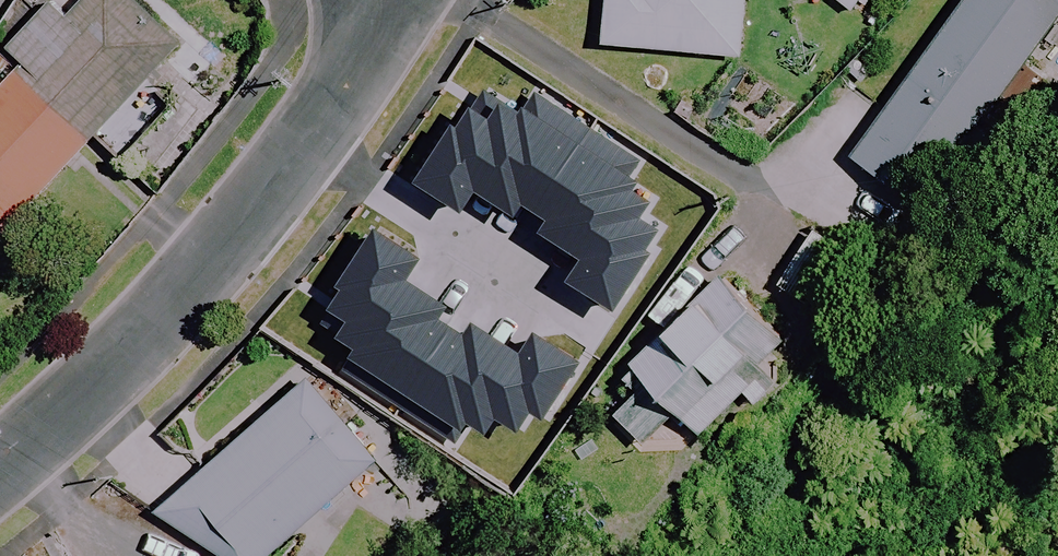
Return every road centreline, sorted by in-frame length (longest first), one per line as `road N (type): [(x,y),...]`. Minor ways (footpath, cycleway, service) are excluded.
road 1 (residential): [(0,464),(50,425),(252,211),(395,0)]

